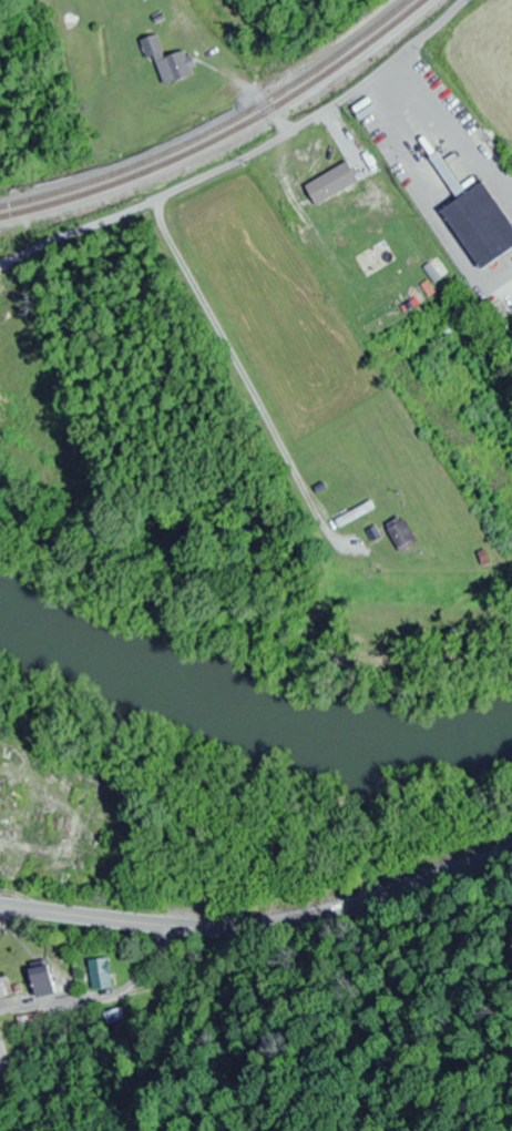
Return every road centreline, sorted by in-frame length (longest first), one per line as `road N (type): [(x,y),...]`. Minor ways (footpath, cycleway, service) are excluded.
road 1 (secondary): [(0,906),(176,925),(279,923),(511,854)]
road 2 (residential): [(285,134),(463,0)]
road 3 (residential): [(285,134),(234,55),(242,28),(265,0)]

